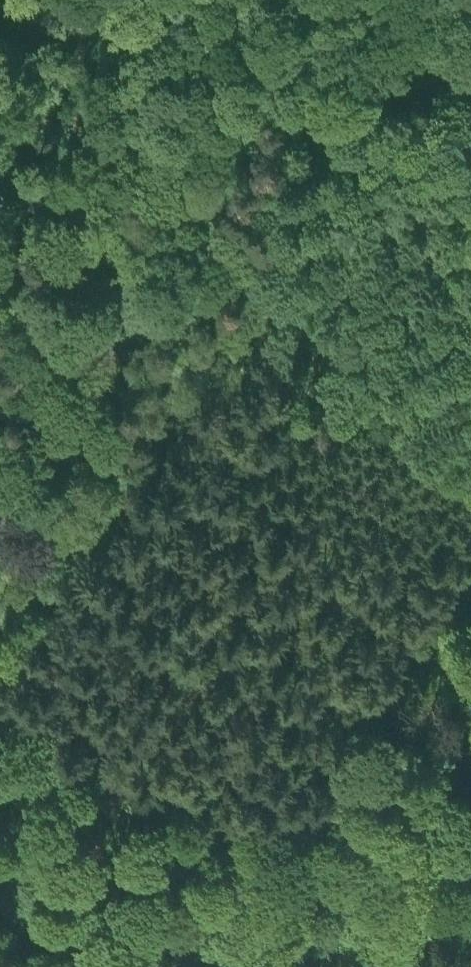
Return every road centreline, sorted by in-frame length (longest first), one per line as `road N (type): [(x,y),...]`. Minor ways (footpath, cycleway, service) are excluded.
road 1 (track): [(236,0),(192,95),(125,325),(46,456),(0,496)]
road 2 (track): [(84,966),(250,786),(470,604)]
road 3 (track): [(124,0),(0,82)]

